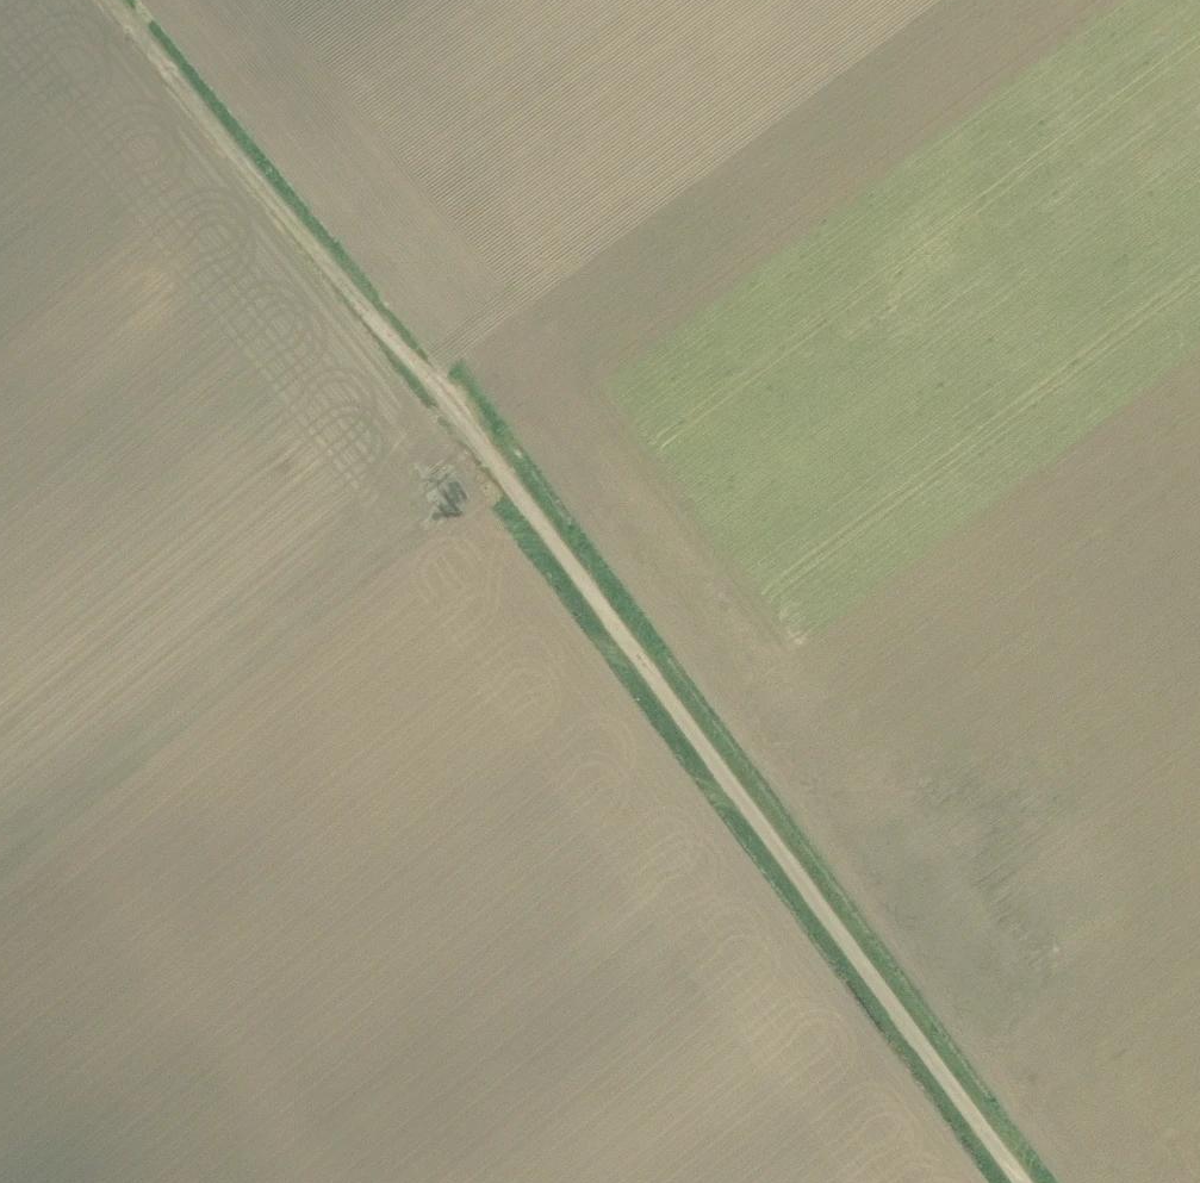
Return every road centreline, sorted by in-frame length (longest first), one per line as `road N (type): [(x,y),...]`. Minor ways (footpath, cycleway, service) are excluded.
road 1 (unclassified): [(1022,1182),(490,456),(366,308)]
road 2 (track): [(366,308),(114,0)]

